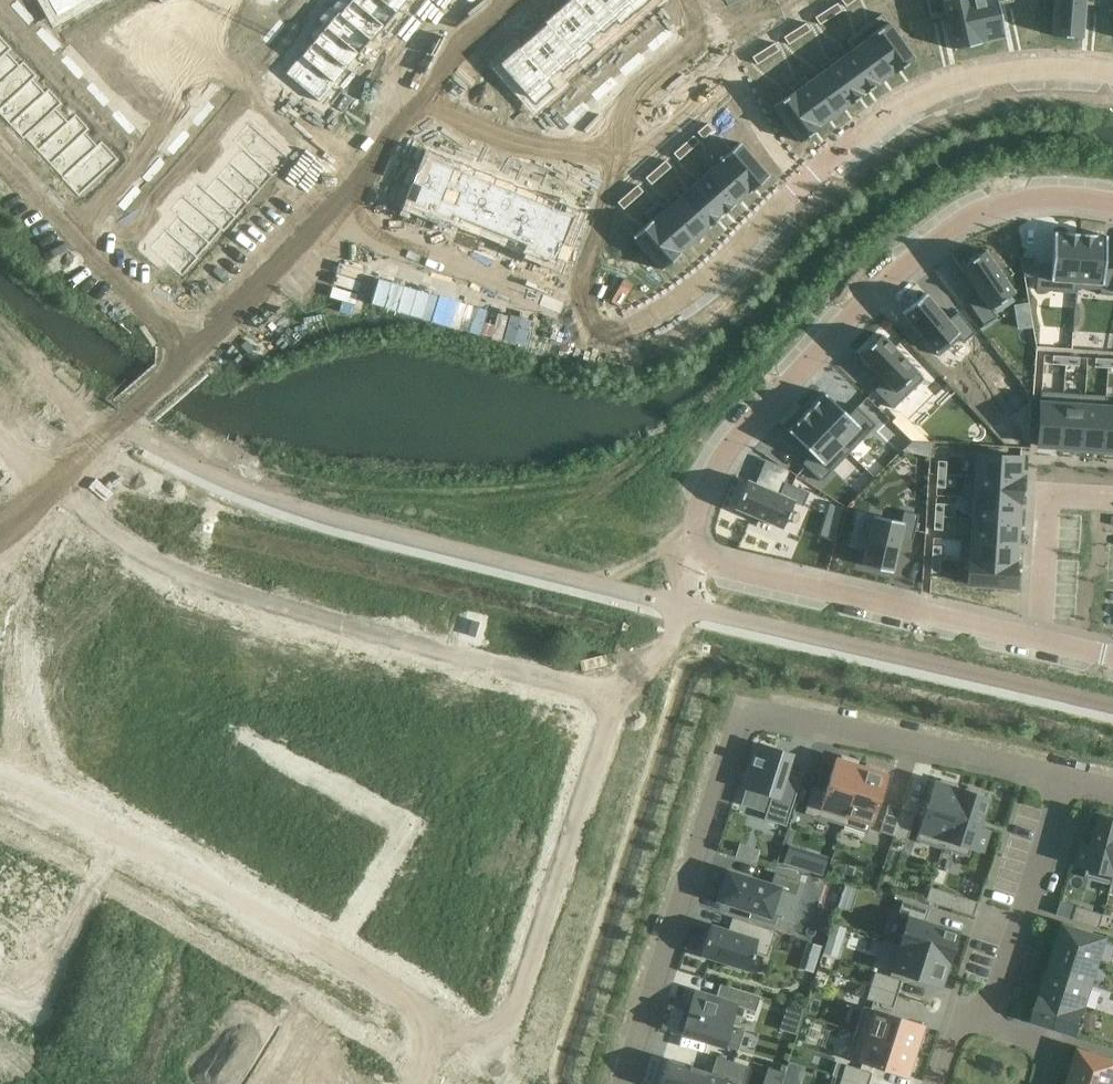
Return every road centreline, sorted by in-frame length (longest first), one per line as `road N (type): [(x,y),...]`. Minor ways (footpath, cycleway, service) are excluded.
road 1 (residential): [(1112,204),(1049,200),(956,229),(838,325),(753,419),(713,474),(693,529),(703,548),(728,561),(1040,638)]
road 2 (residential): [(331,223),(505,275),(563,314),(619,330),(664,312),(857,140),(957,87),(1006,71),(1112,78)]
road 3 (residential): [(1066,781),(796,719),(757,715),(740,723),(625,1083)]
road 4 (residential): [(0,778),(204,877),(336,954),(492,1052),(508,1083)]
road 5 (residential): [(331,223),(395,120),(509,0)]
road 6 (residential): [(0,162),(195,349)]
road 7 (residential): [(977,1013),(991,995),(1066,781)]
road 8 (residential): [(1040,638),(1046,496),(1112,501)]
road 9 (residential): [(63,488),(195,349)]
road 10 (residential): [(195,349),(331,223)]

